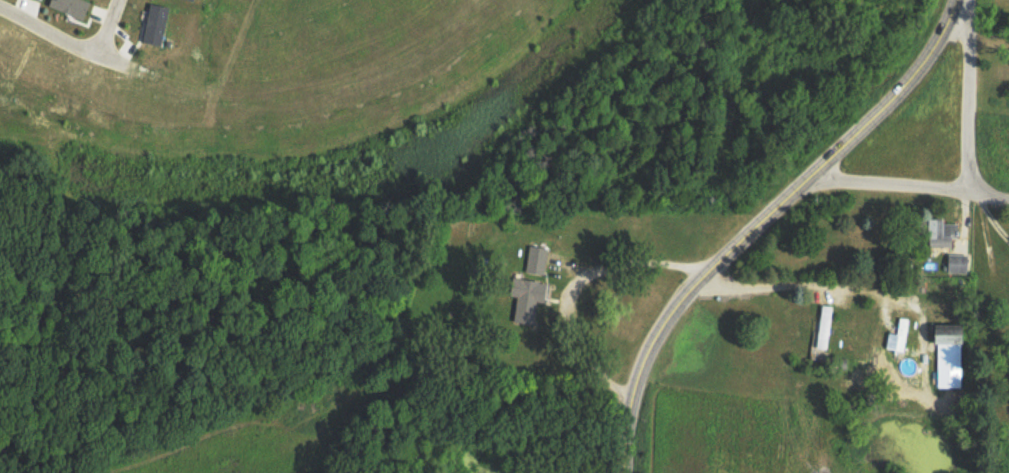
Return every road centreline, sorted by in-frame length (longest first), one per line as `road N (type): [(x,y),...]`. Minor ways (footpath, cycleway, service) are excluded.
road 1 (tertiary): [(628,472),(639,381),(679,309),(908,84),(959,0)]
road 2 (residential): [(975,191),(966,155),(968,0)]
road 3 (residential): [(975,191),(810,180)]
road 4 (residential): [(123,68),(0,9)]

